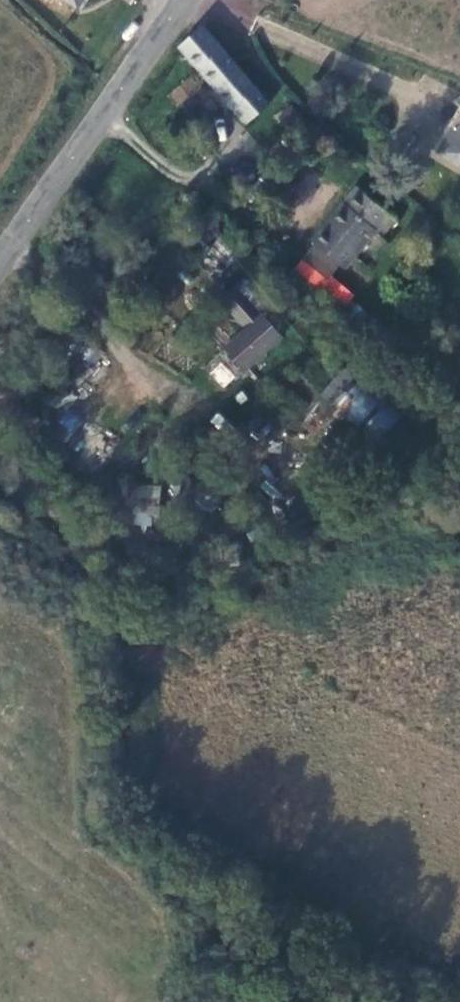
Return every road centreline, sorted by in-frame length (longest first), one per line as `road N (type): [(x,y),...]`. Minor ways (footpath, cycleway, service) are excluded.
road 1 (tertiary): [(183,0),(0,255)]

